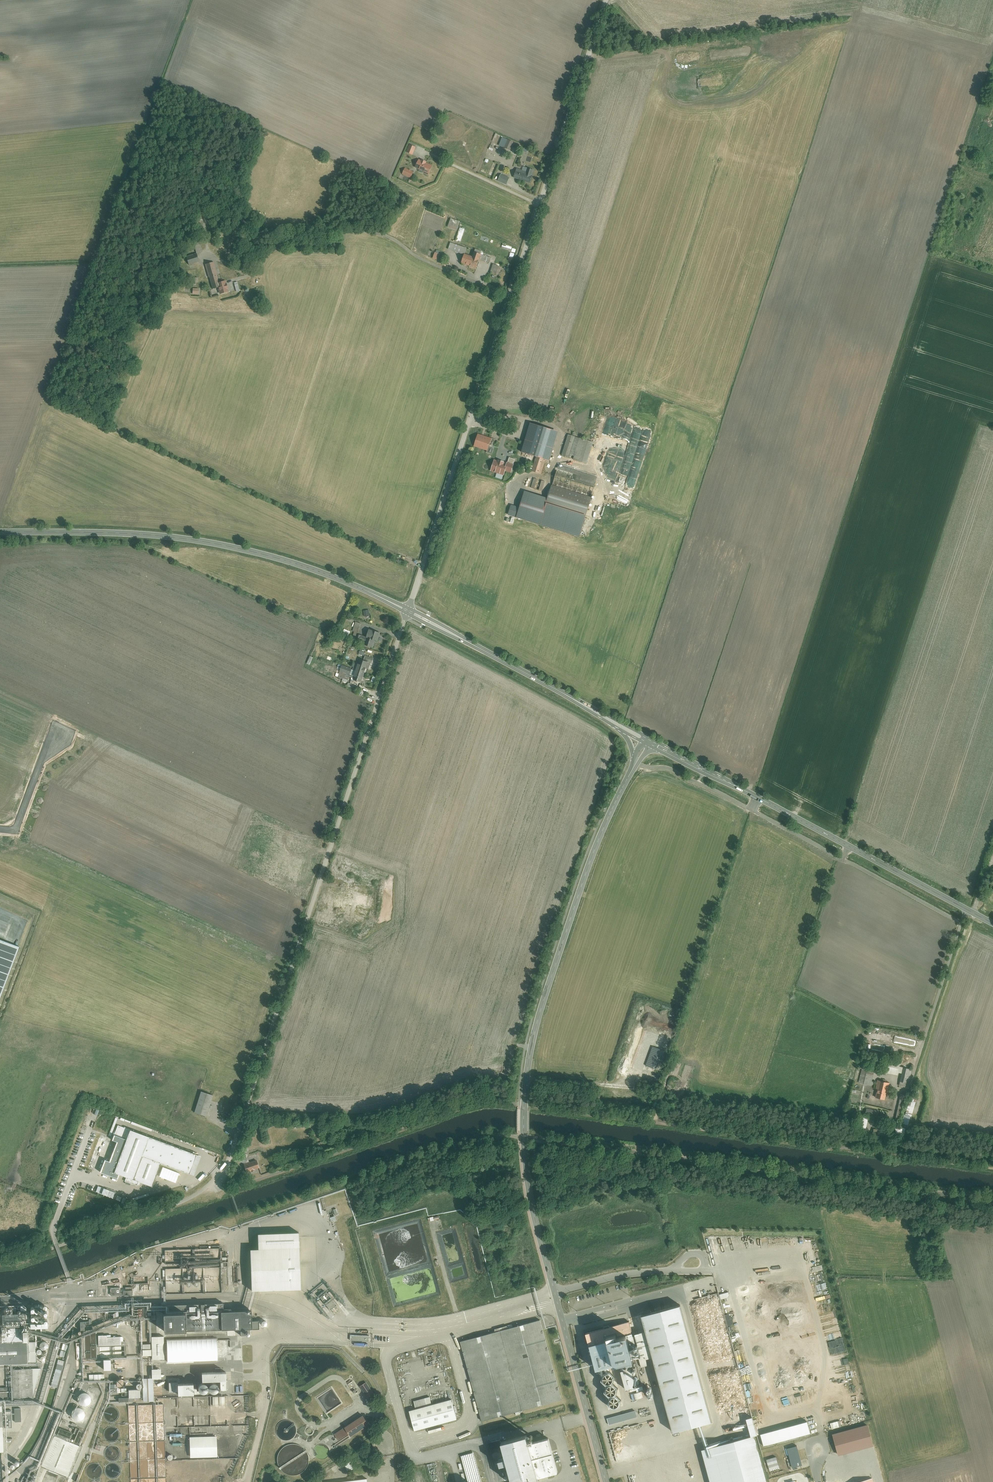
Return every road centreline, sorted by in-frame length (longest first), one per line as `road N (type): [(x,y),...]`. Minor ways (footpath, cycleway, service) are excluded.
road 1 (unclassified): [(607,0),(408,610)]
road 2 (unclassified): [(408,610),(229,1160),(209,1186)]
road 3 (tertiary): [(555,1293),(528,1180),(527,1069),(586,876),(636,762)]
road 4 (track): [(525,1105),(992,1166)]
road 5 (tertiary): [(408,610),(320,572),(224,545),(128,533),(0,532)]
road 6 (tertiary): [(992,923),(648,741)]
road 7 (tertiary): [(611,720),(408,610)]
road 8 (unclassified): [(0,1263),(209,1186)]
road 9 (tertiary): [(606,1481),(557,1299)]
road 10 (residential): [(555,1293),(631,1273),(694,1268)]
road 11 (residential): [(557,1299),(430,1330)]

